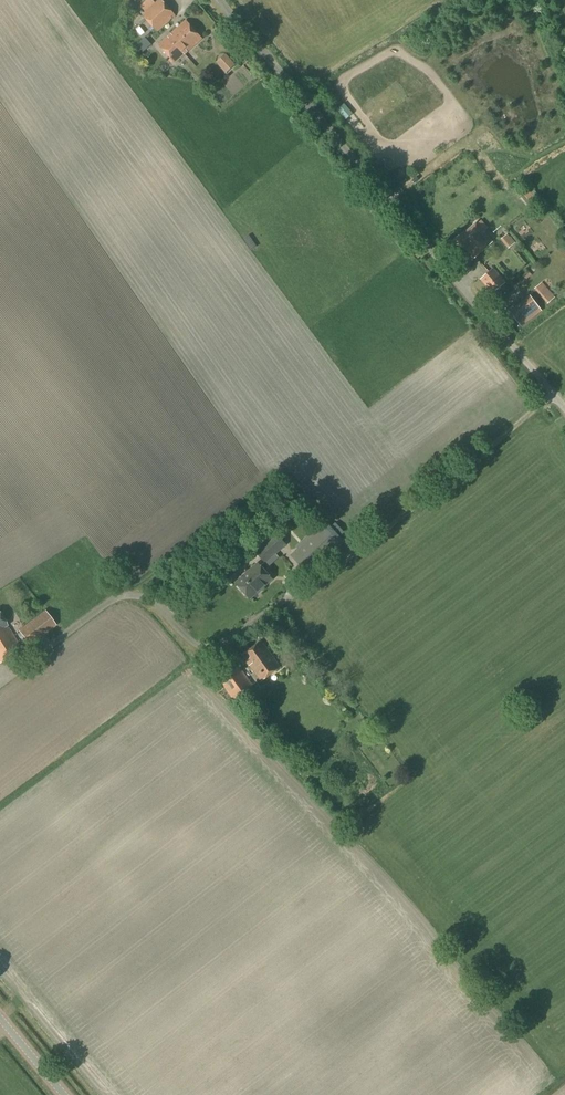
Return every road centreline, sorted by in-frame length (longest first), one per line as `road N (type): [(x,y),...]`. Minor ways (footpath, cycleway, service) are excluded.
road 1 (unclassified): [(552,395),(224,0)]

